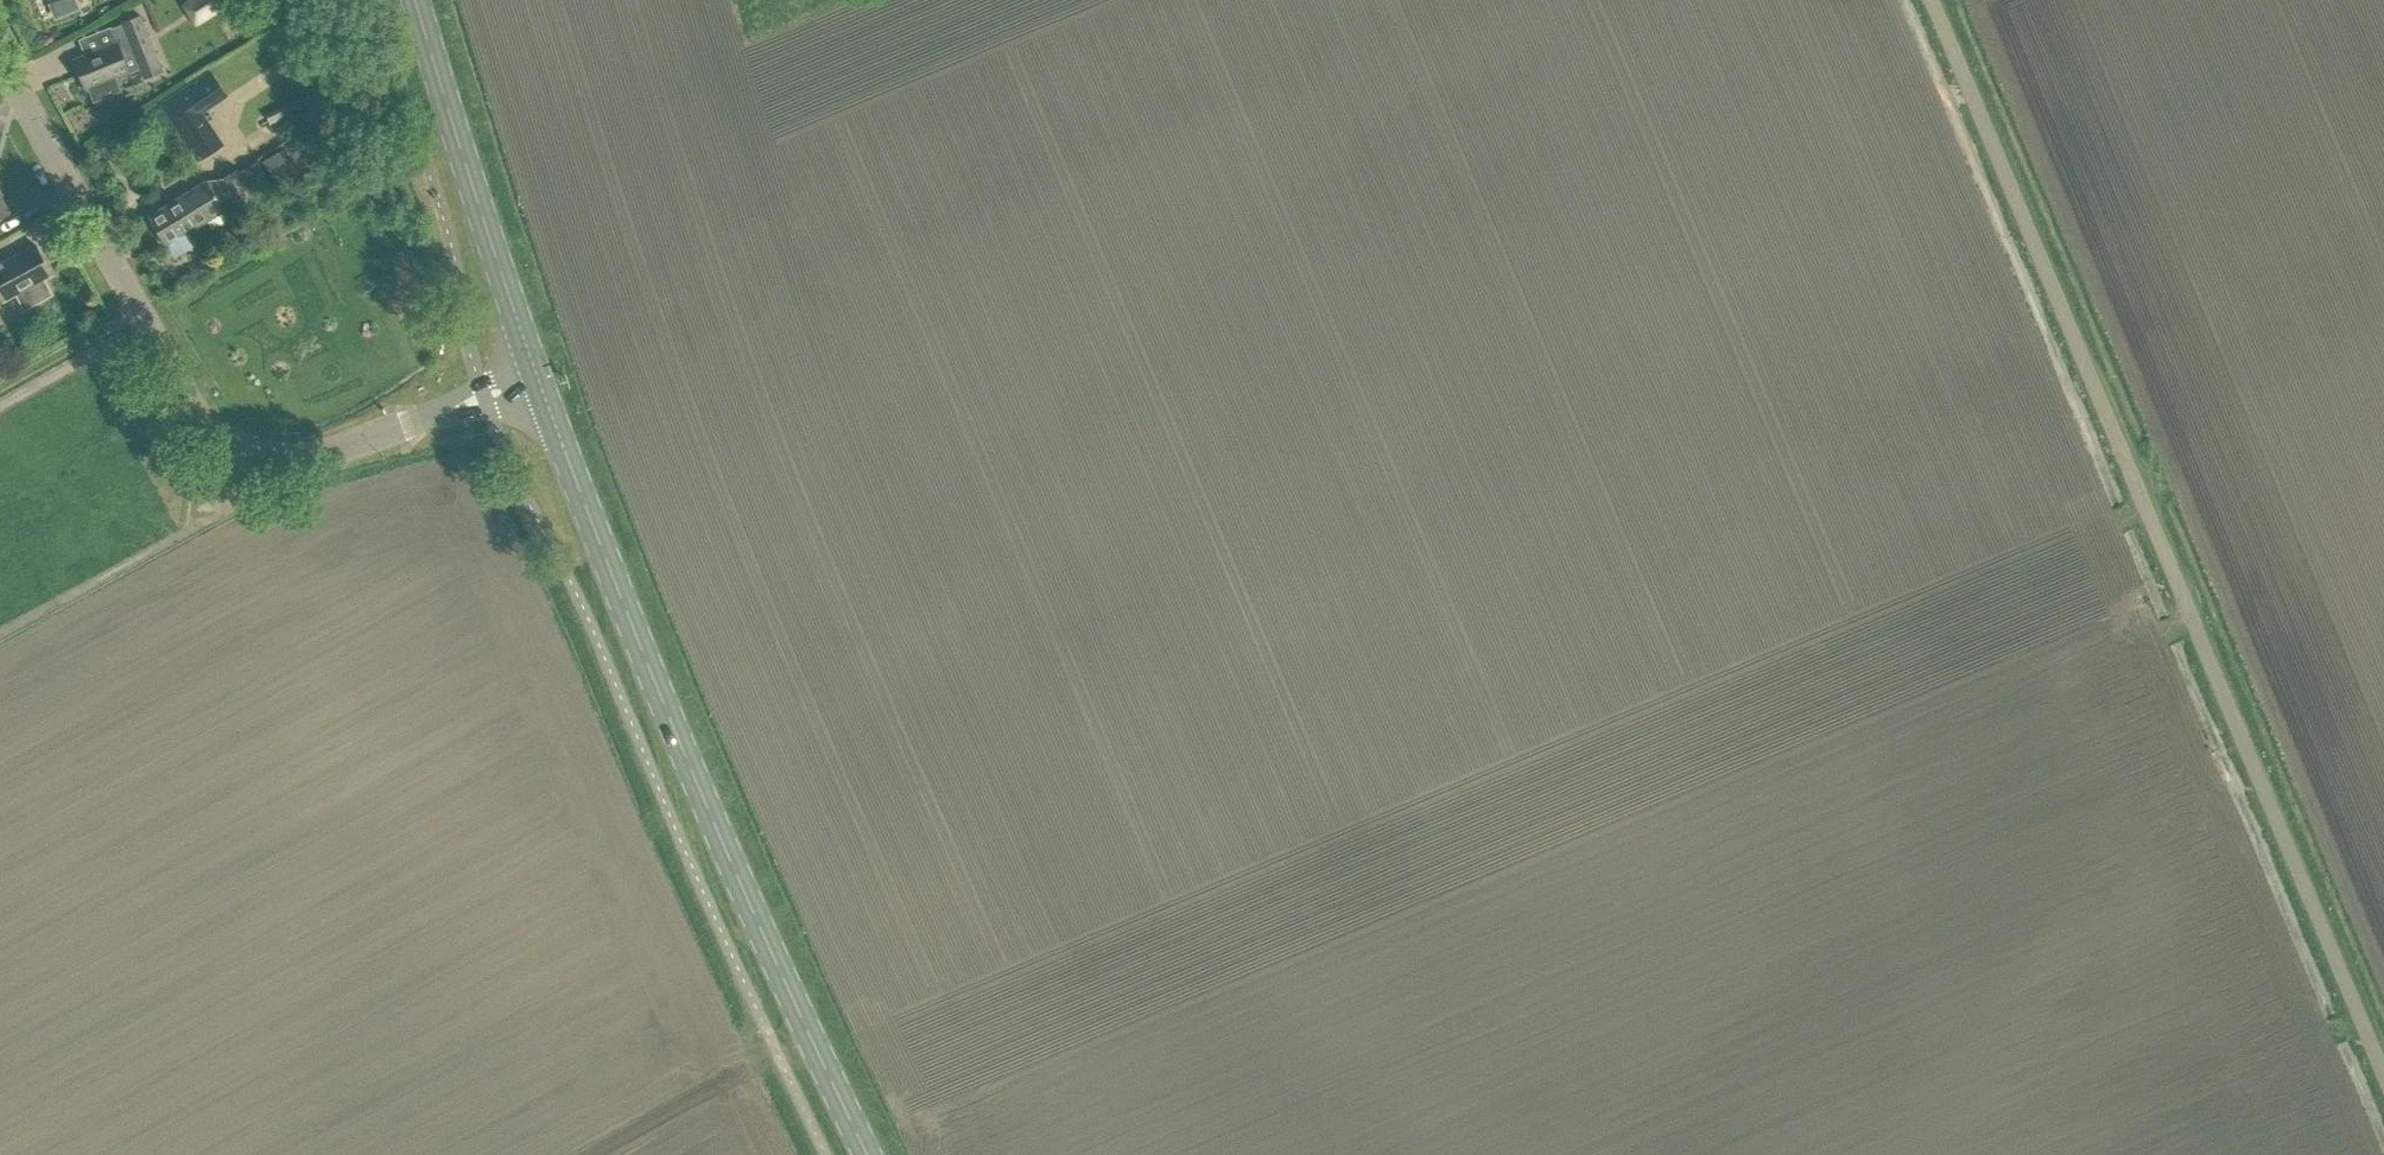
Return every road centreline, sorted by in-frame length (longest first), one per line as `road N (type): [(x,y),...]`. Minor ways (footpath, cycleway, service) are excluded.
road 1 (unclassified): [(2383,1075),(1932,0)]
road 2 (primary): [(869,1154),(768,948),(534,373)]
road 3 (tertiary): [(534,373),(331,451),(256,455),(218,437),(172,371),(0,58)]
road 4 (primary): [(534,373),(415,0)]
road 5 (track): [(136,305),(0,384)]

